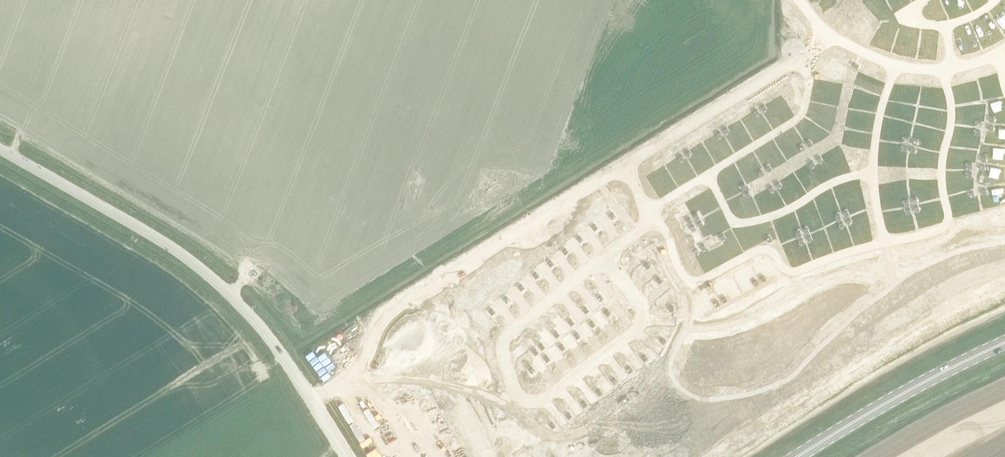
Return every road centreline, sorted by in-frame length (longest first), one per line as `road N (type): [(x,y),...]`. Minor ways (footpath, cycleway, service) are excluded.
road 1 (tertiary): [(346,456),(265,333),(230,296),(127,220),(0,146)]
road 2 (secondary): [(797,456),(1004,342)]

